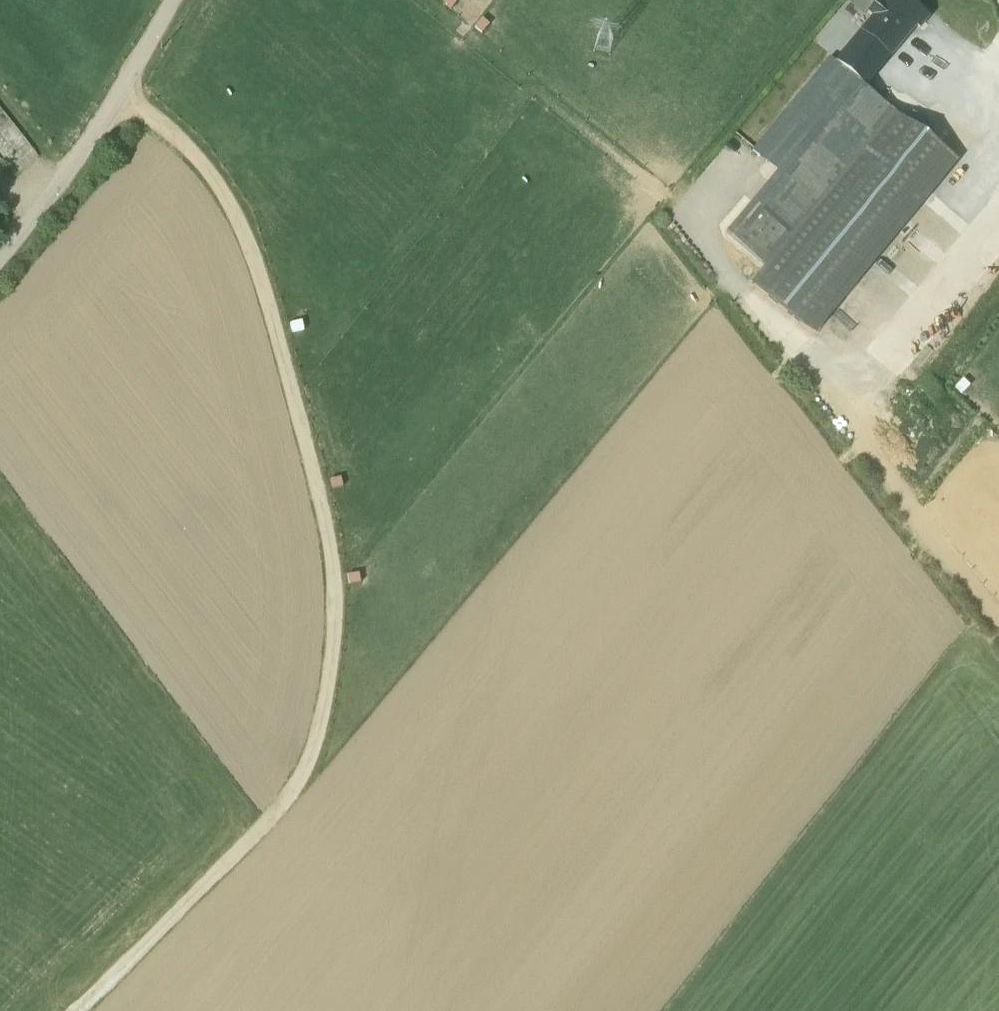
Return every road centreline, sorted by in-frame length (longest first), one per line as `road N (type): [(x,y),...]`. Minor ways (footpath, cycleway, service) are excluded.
road 1 (track): [(123,93),(180,135),(237,214),(322,507),(336,615),(320,736),(299,783),(76,1010)]
road 2 (unclassified): [(0,256),(64,182),(173,0)]
road 3 (track): [(824,384),(998,627)]

